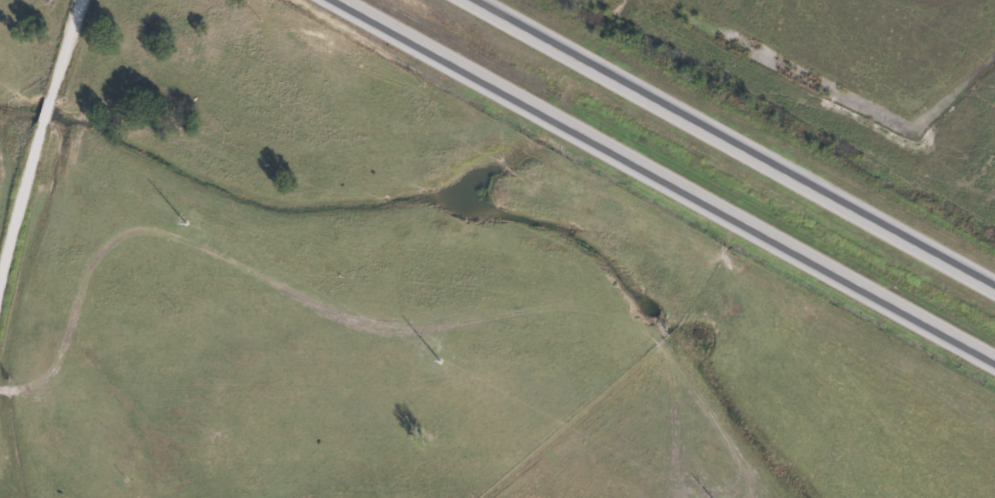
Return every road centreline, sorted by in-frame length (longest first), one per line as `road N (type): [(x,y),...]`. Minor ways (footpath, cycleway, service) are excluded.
road 1 (trunk): [(336,0),(994,363)]
road 2 (trunk): [(994,289),(471,0)]
road 3 (residential): [(0,241),(83,0)]

